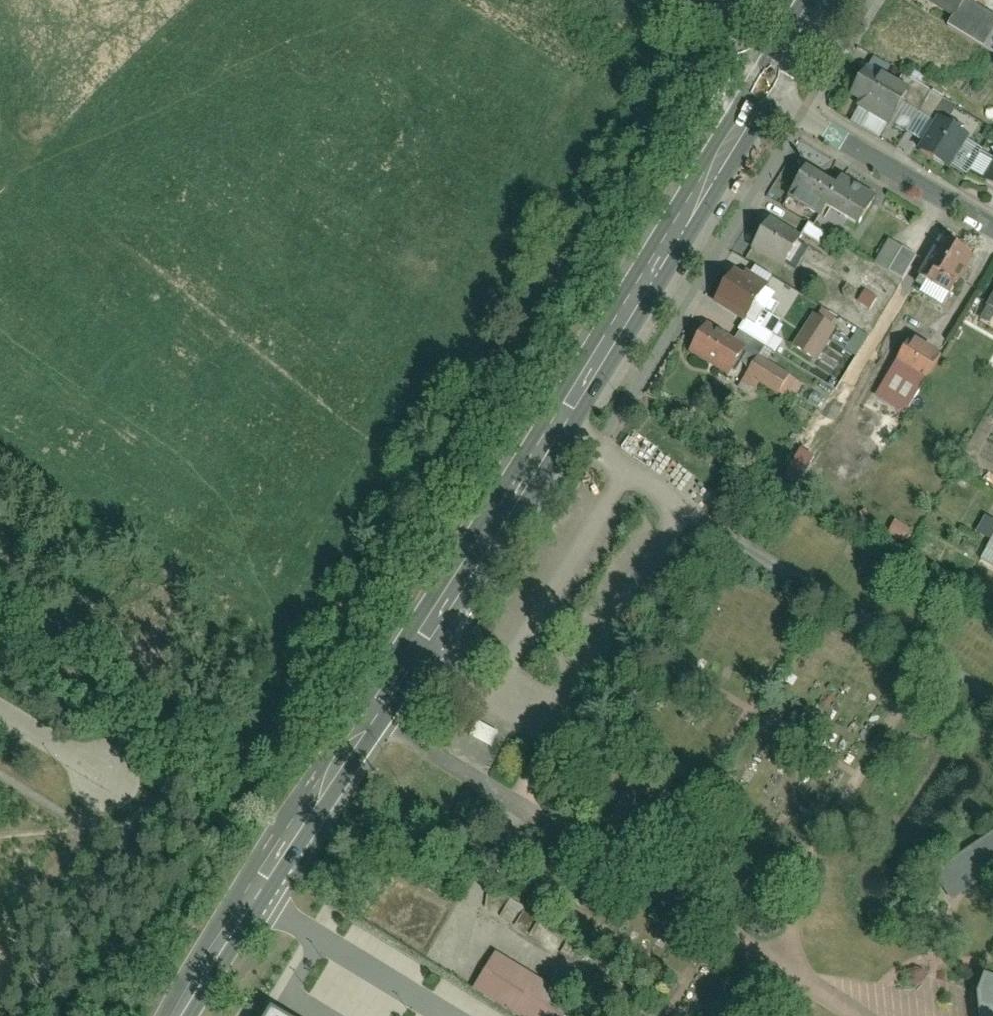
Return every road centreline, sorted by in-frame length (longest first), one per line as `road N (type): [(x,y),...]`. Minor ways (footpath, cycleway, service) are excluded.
road 1 (tertiary): [(756,90),(190,1015)]
road 2 (residential): [(992,232),(756,90)]

